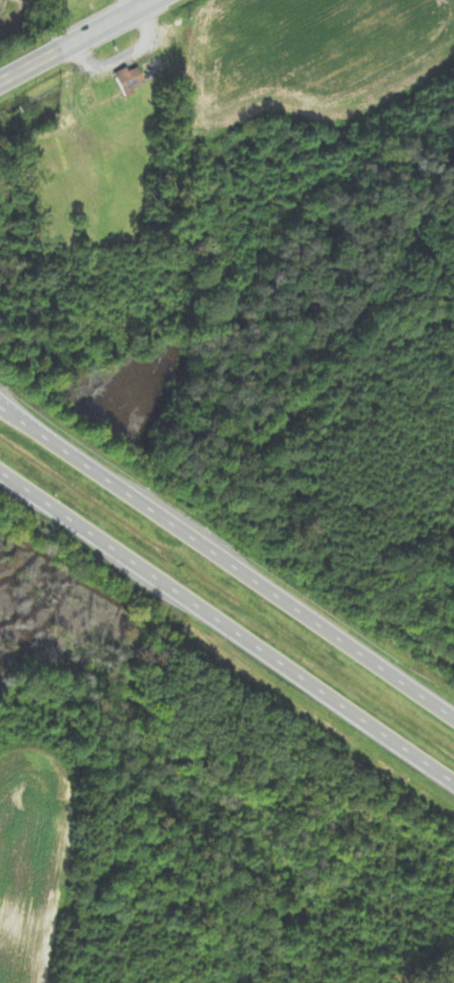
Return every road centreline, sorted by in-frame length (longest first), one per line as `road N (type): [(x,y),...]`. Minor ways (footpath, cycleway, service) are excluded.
road 1 (trunk): [(453,722),(0,409)]
road 2 (trunk): [(0,472),(453,782)]
road 3 (secondary): [(0,81),(159,0)]

